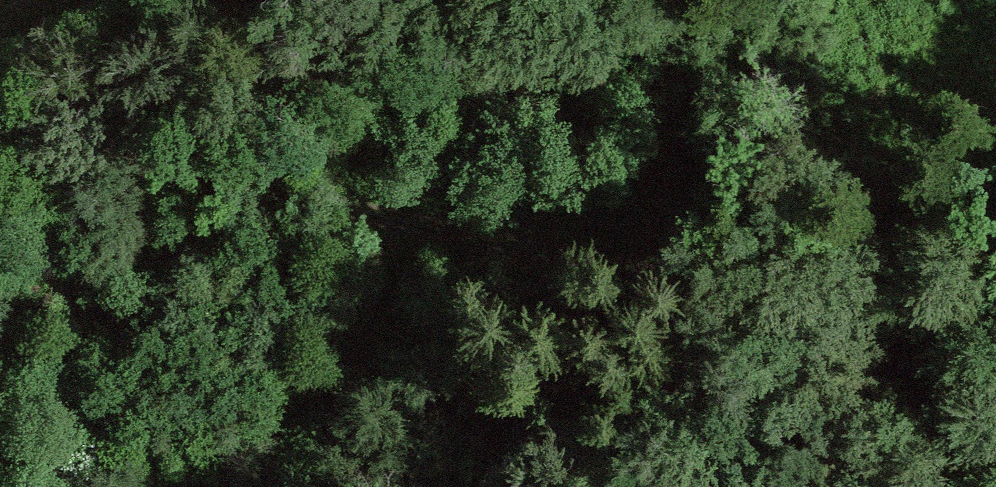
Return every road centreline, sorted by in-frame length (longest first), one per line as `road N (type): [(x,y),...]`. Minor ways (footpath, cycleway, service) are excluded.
road 1 (track): [(0,133),(868,307)]
road 2 (track): [(0,82),(201,0)]
road 3 (track): [(868,307),(953,486)]
road 4 (track): [(868,307),(995,293)]

